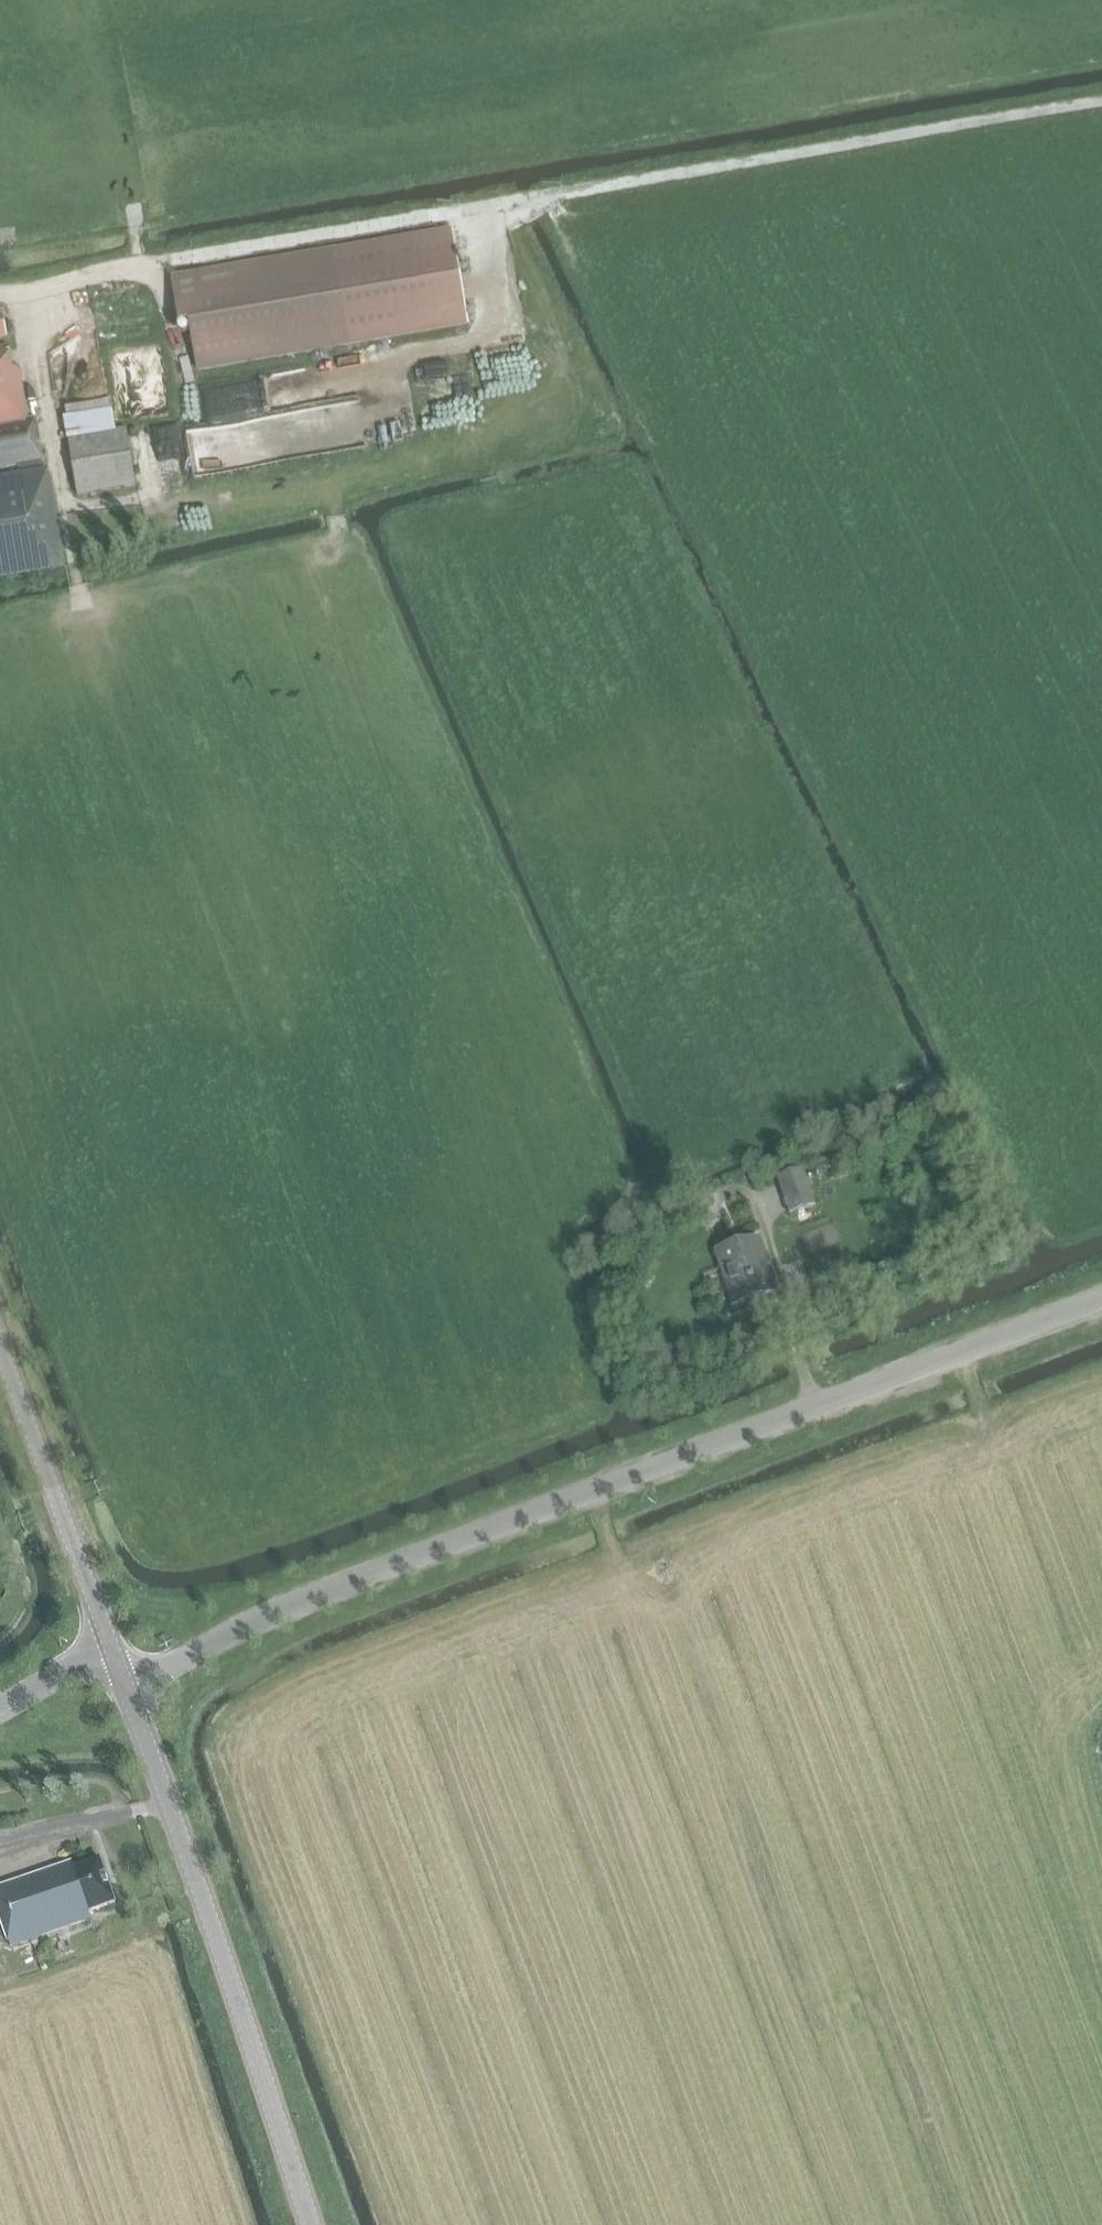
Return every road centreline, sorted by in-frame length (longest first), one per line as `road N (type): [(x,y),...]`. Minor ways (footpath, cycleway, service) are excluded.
road 1 (secondary): [(125,1692),(300,1596),(1101,1296)]
road 2 (secondary): [(310,2224),(125,1692)]
road 3 (secondary): [(110,1648),(0,1353)]
road 4 (tertiary): [(0,1707),(110,1648)]

